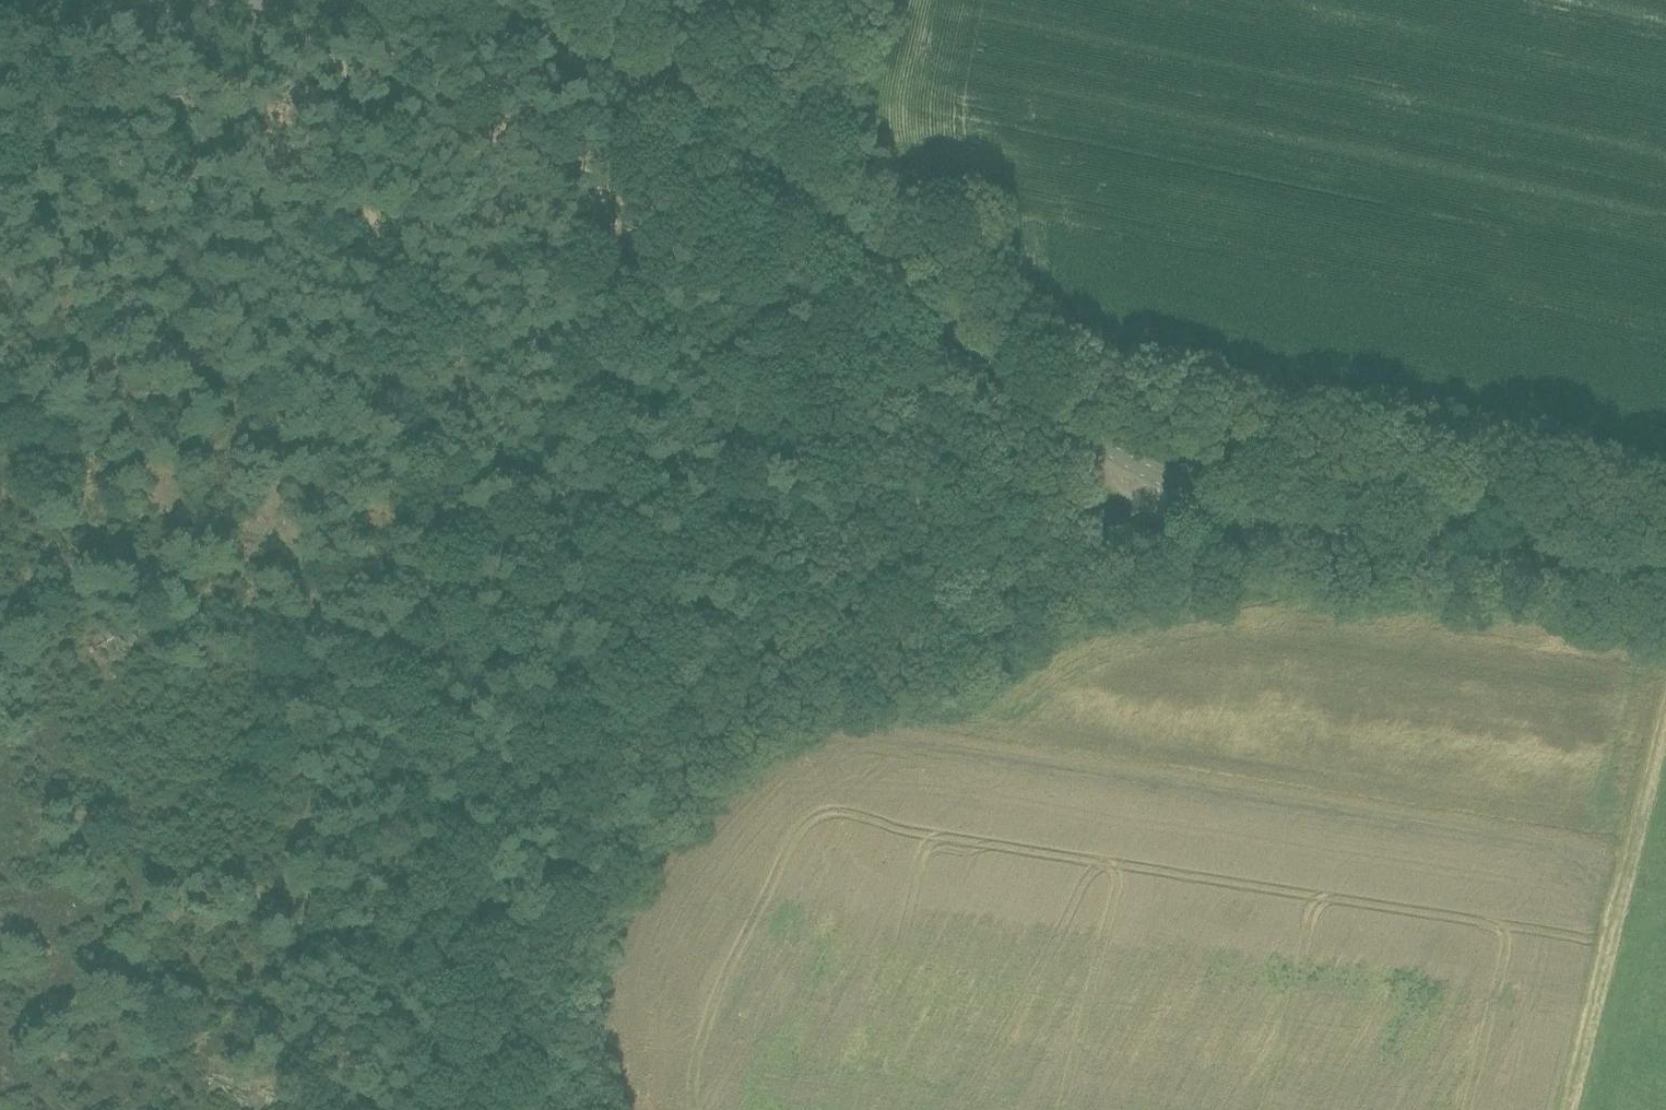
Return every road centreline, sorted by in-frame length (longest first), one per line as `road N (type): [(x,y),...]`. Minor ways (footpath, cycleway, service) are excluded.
road 1 (tertiary): [(1665,580),(1319,524),(1160,479),(1085,433),(724,131),(633,74),(473,15),(310,0)]

